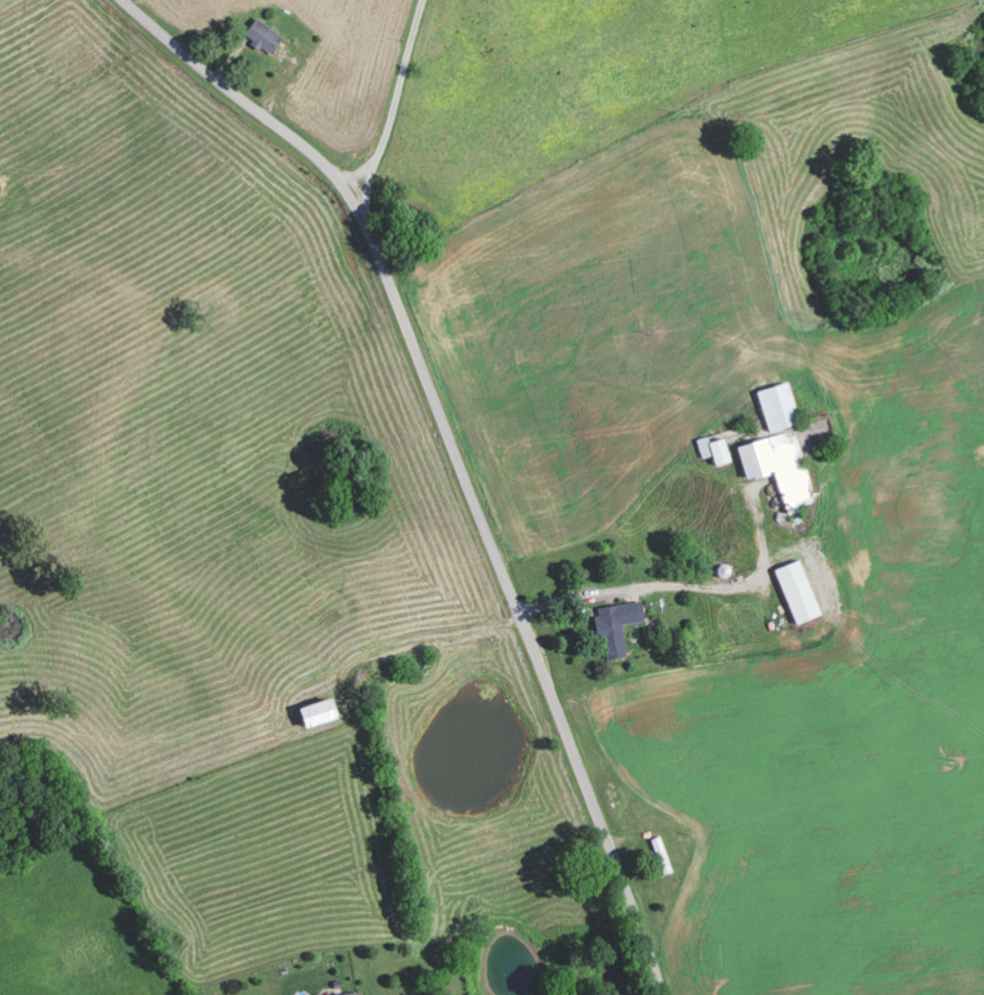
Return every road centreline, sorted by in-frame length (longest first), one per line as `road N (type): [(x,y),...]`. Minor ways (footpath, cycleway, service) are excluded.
road 1 (residential): [(661,994),(630,894),(359,220),(315,160),(117,0)]

